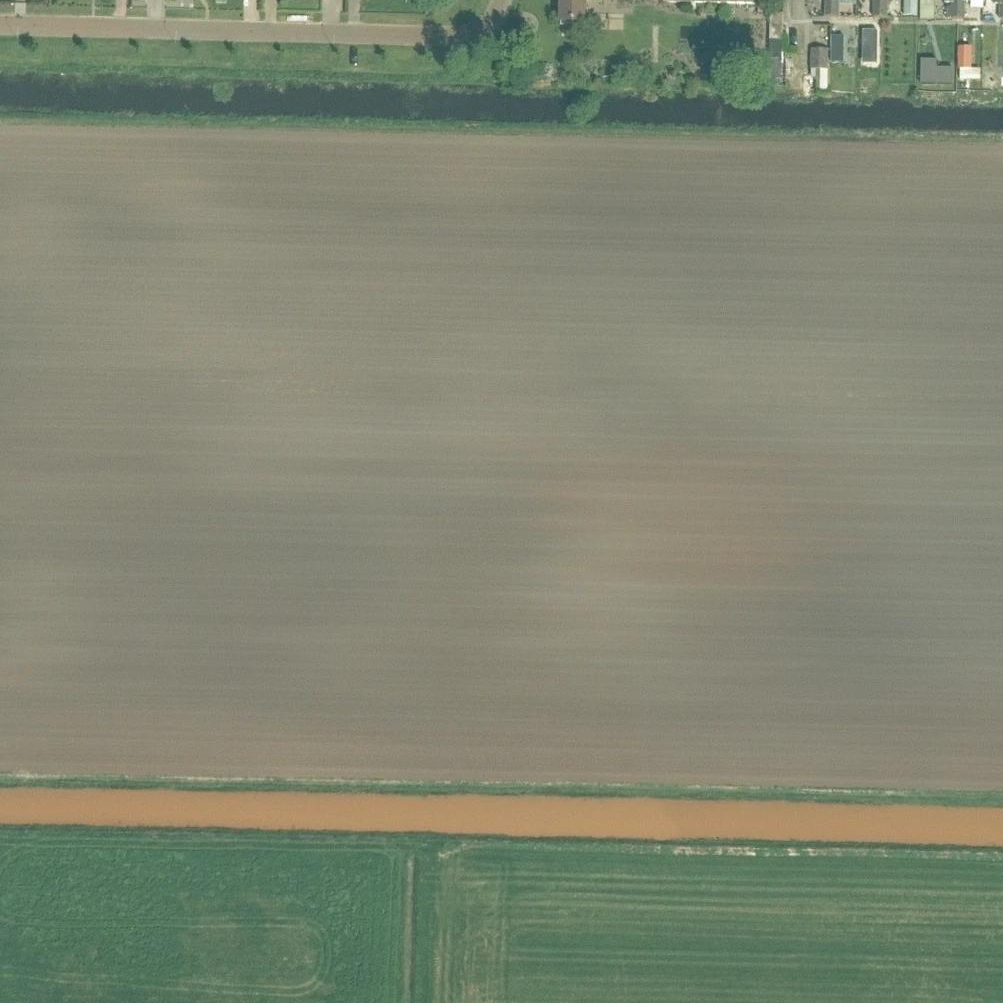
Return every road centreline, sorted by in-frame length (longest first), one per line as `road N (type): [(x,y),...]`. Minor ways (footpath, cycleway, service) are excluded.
road 1 (residential): [(0,26),(451,37),(484,30),(503,0)]

